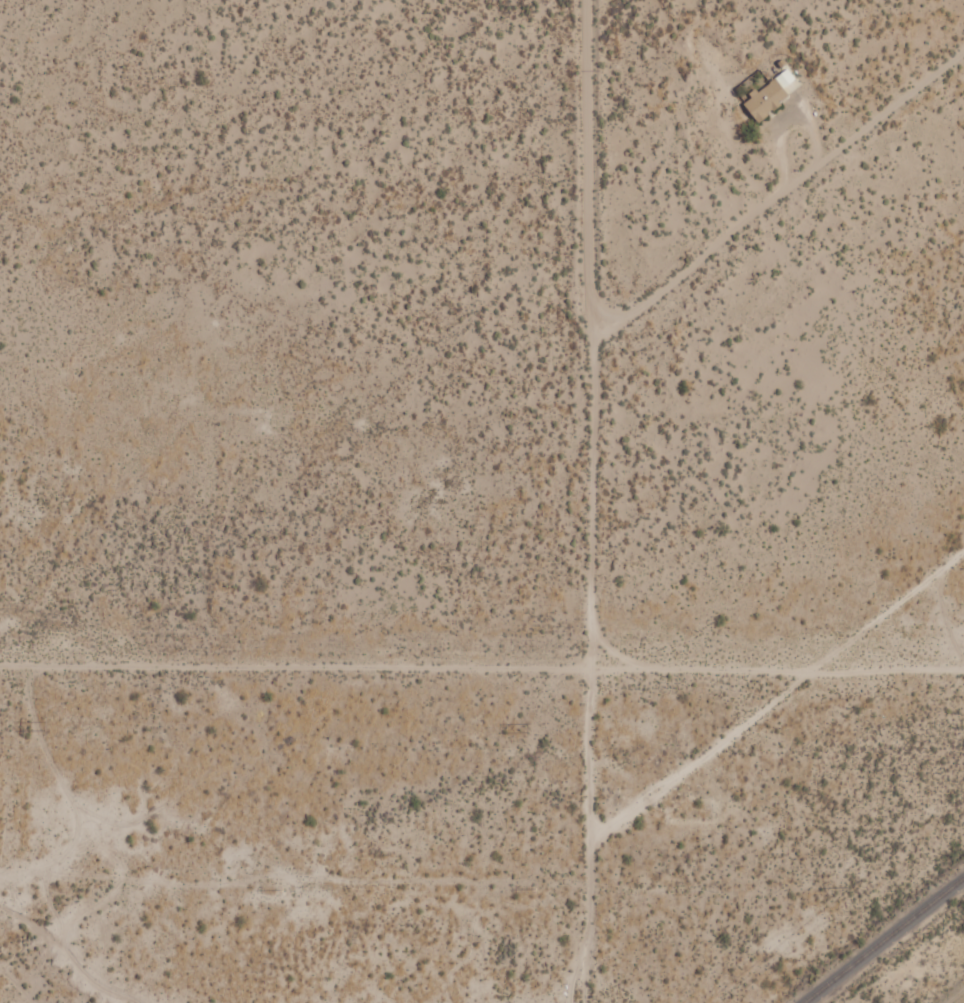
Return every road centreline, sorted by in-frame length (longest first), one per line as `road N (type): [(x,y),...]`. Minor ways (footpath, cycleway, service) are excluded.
road 1 (residential): [(599,318),(627,318),(963,48)]
road 2 (residential): [(585,0),(585,296),(599,318)]

